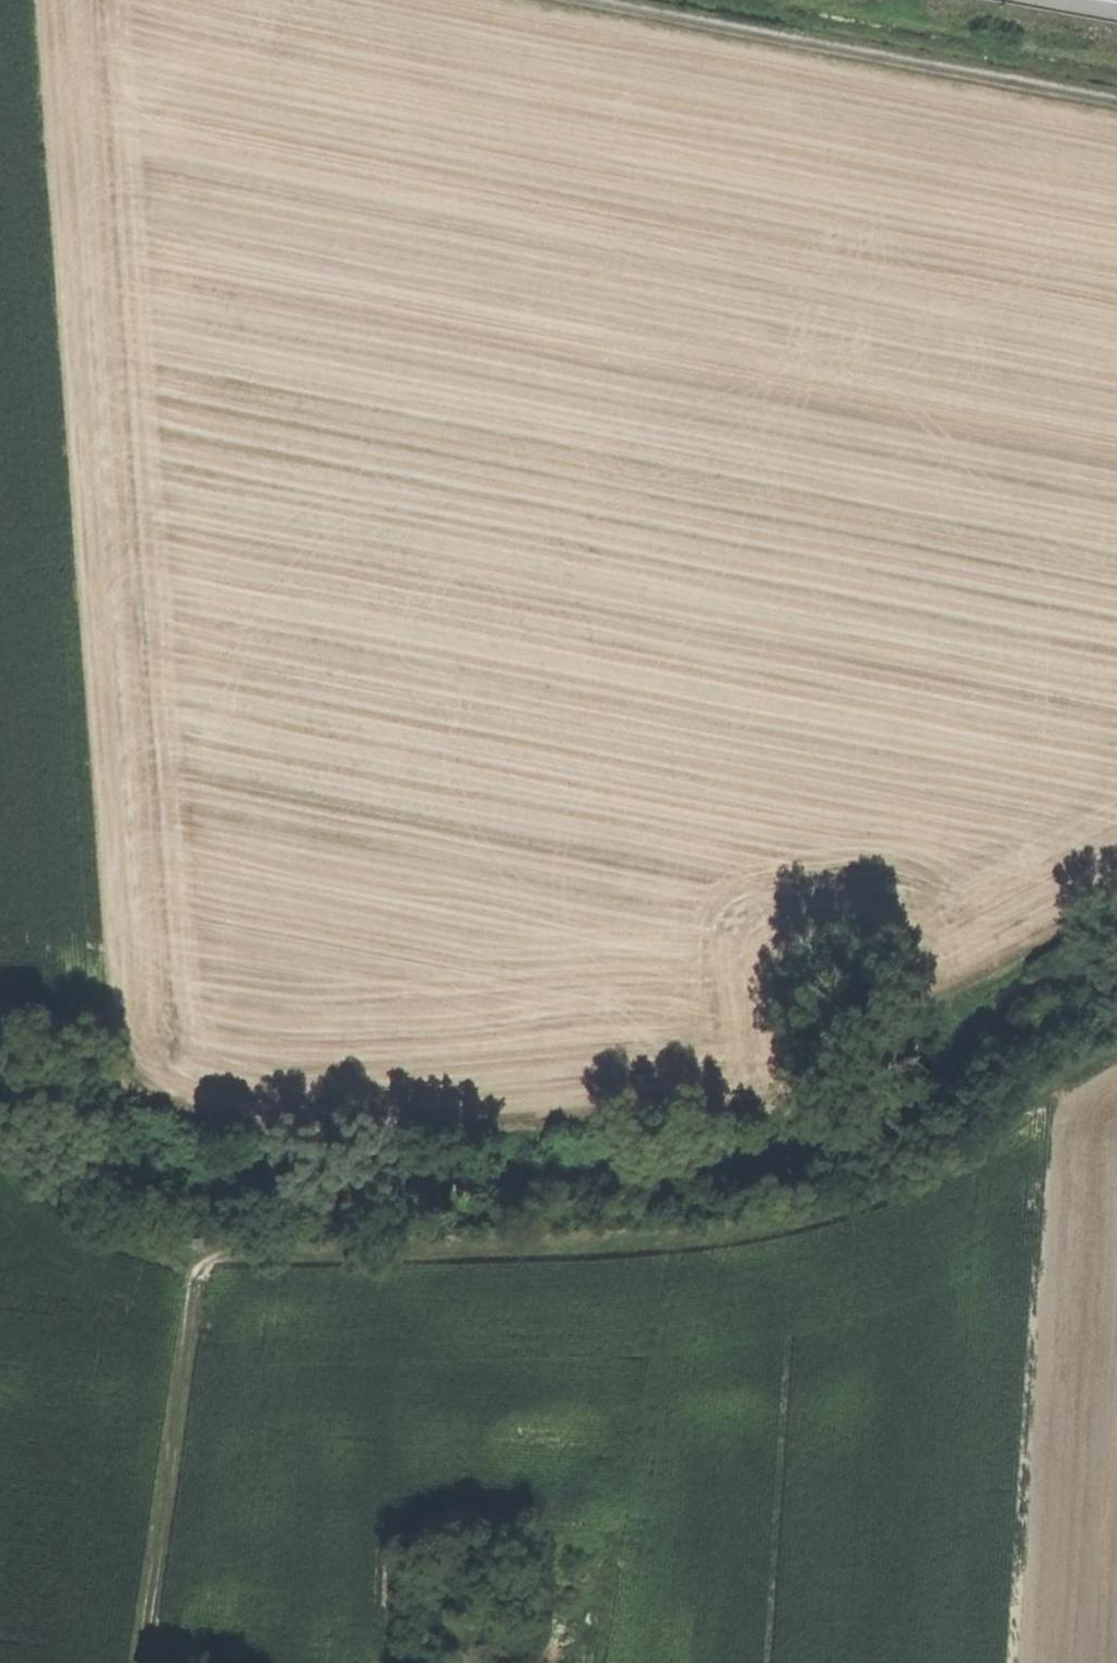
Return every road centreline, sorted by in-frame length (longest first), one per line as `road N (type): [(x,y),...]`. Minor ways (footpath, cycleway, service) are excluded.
road 1 (track): [(575,0),(1116,105)]
road 2 (track): [(195,1269),(138,1662)]

